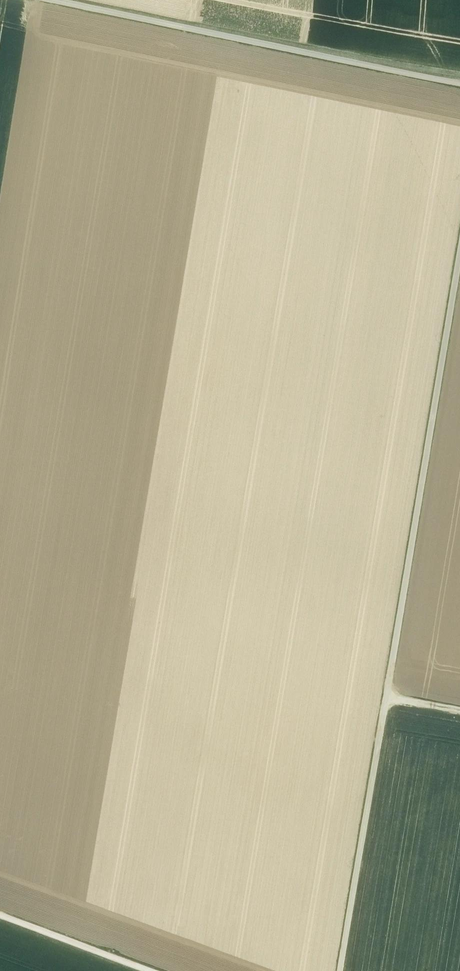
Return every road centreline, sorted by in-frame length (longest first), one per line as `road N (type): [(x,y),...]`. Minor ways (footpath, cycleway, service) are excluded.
road 1 (track): [(459,251),(342,970)]
road 2 (track): [(459,86),(23,0)]
road 3 (track): [(153,970),(0,916)]

